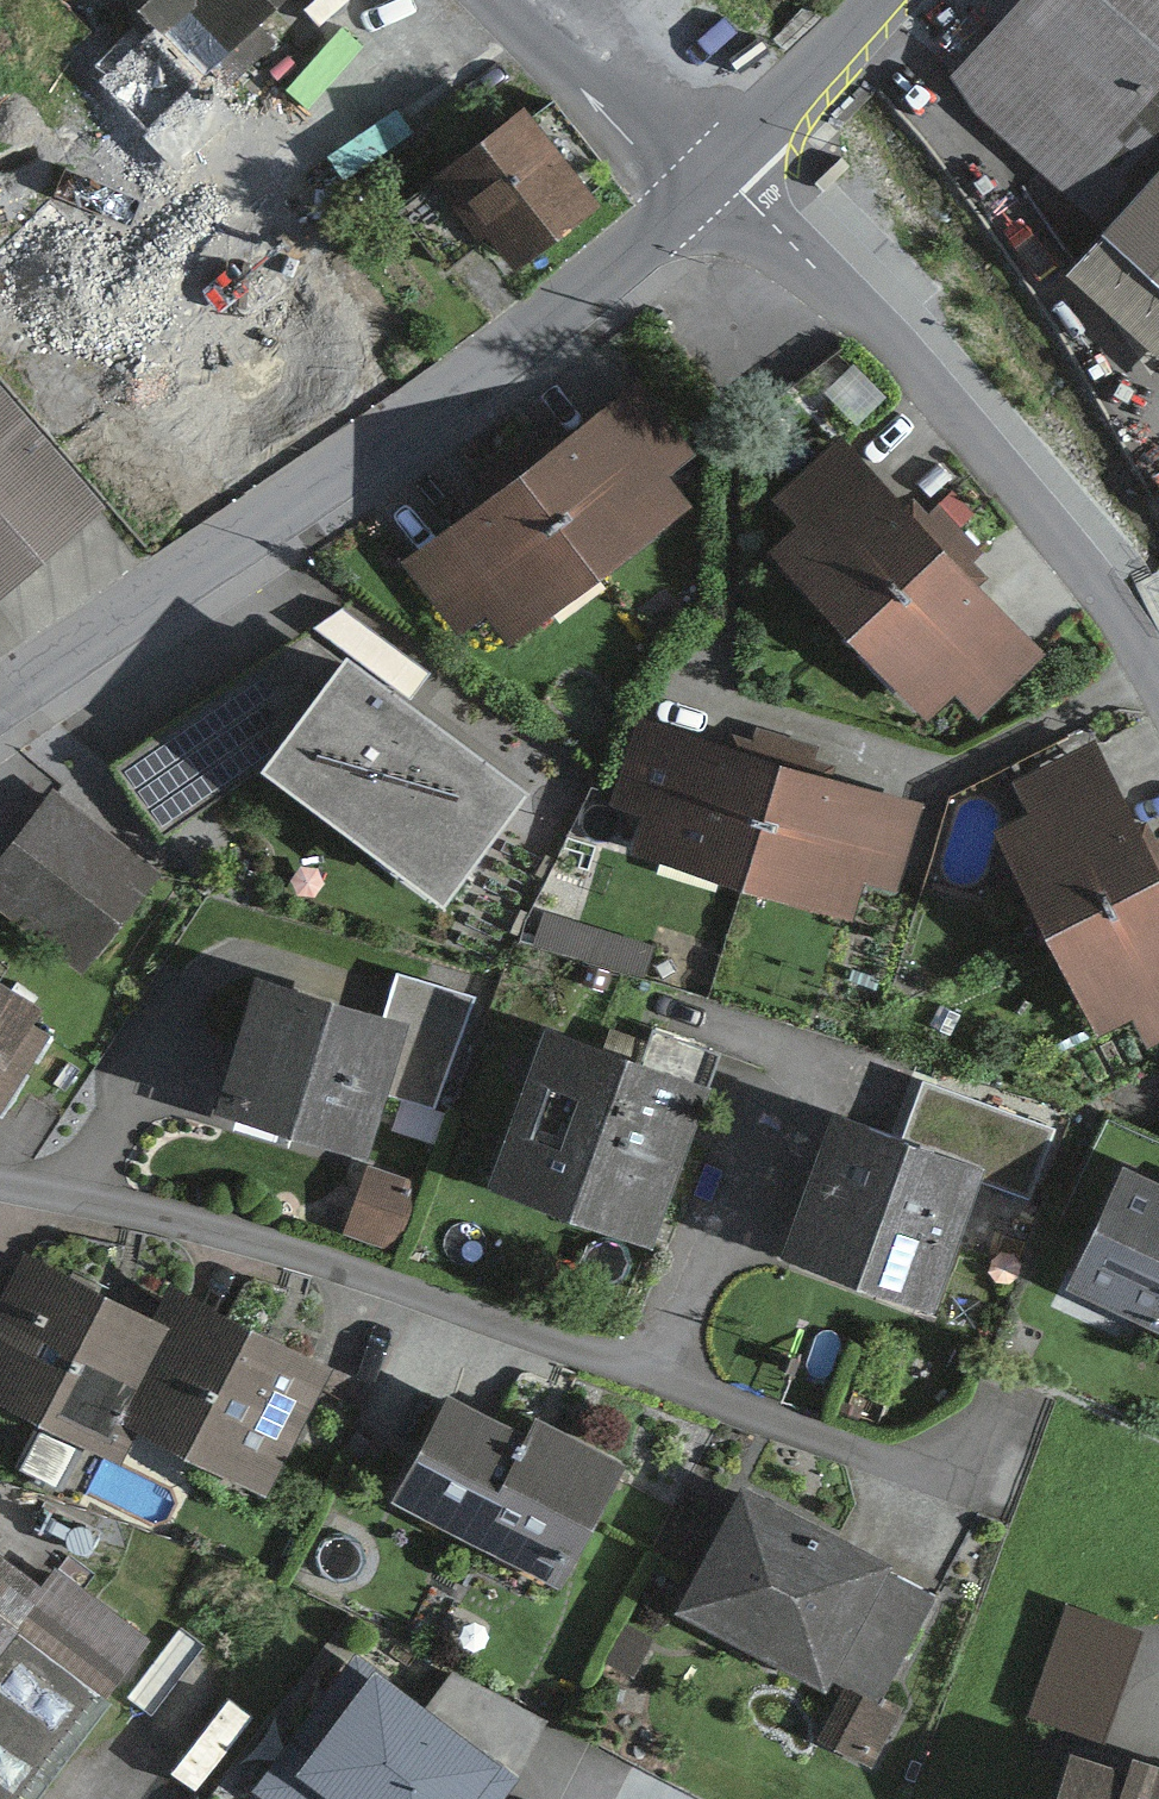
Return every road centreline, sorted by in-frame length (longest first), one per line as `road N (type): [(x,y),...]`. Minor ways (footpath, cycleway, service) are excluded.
road 1 (residential): [(0,1182),(255,1237),(960,1484)]
road 2 (unclassified): [(0,695),(402,426),(638,247),(709,182)]
road 3 (residential): [(709,182),(791,245),(916,363),(1109,600),(1158,688)]
road 4 (residential): [(709,182),(562,66),(496,0)]
road 5 (unclassified): [(709,182),(874,0)]

